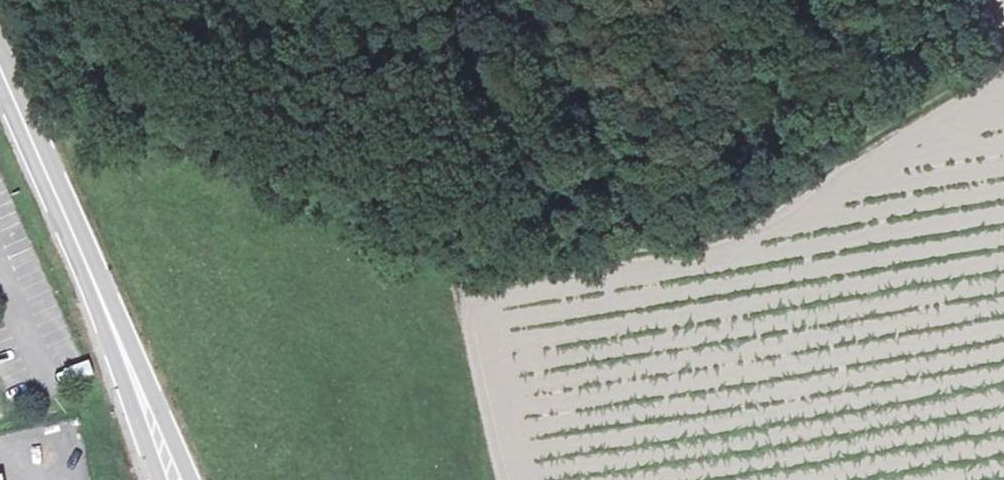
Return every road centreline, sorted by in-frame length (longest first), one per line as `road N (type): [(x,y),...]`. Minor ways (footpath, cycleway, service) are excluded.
road 1 (secondary): [(0,74),(177,479)]

